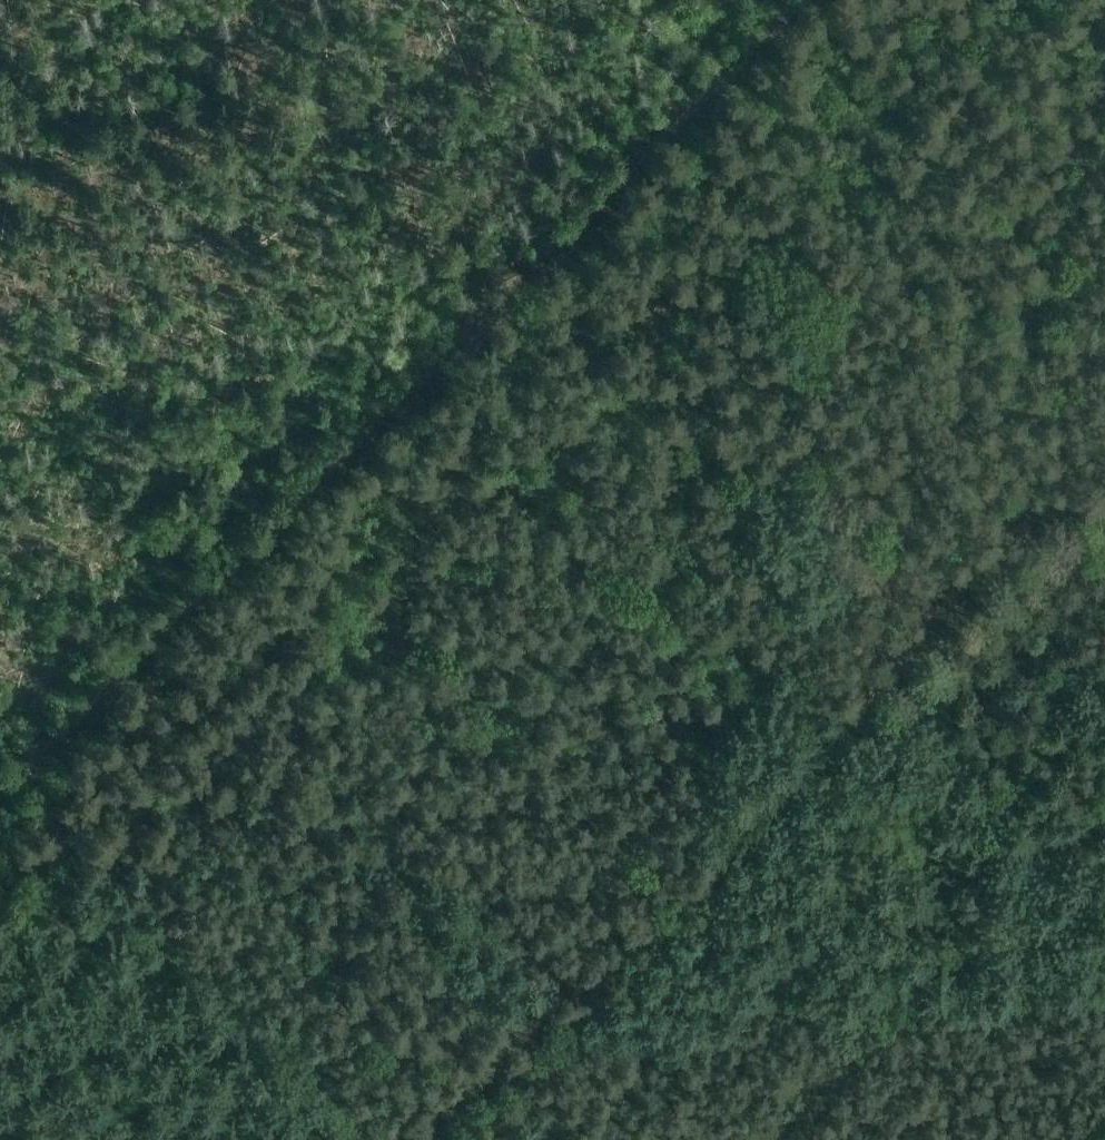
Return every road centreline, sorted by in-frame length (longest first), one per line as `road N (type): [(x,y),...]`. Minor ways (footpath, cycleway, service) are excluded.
road 1 (track): [(0,794),(804,0)]

